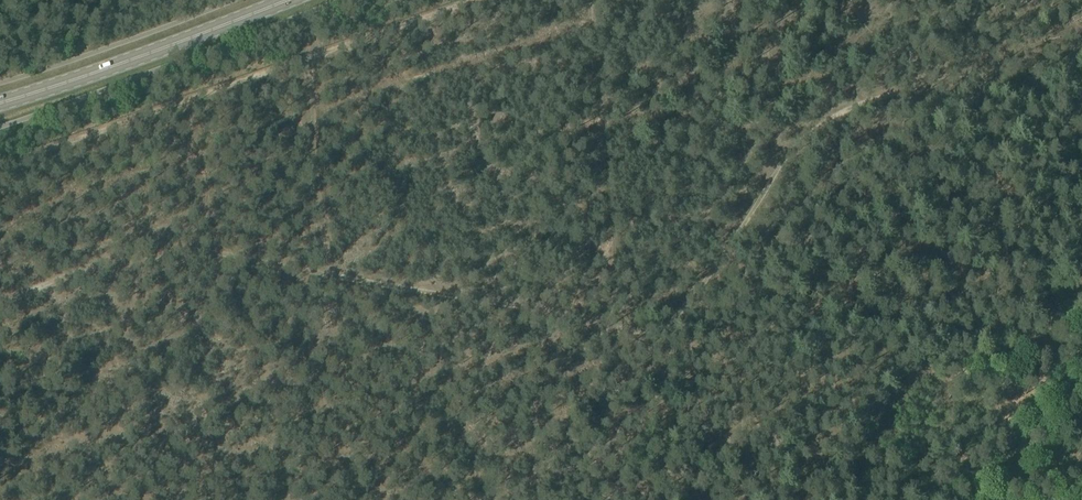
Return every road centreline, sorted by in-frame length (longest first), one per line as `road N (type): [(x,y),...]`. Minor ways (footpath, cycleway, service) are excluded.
road 1 (track): [(0,308),(51,281),(164,245),(537,308),(623,339),(650,340),(668,332),(803,137),(885,90),(959,64),(979,69),(984,83),(1011,264),(1056,338),(1081,363)]
road 2 (track): [(471,0),(0,164)]
road 3 (primary): [(0,103),(286,0)]
road 4 (track): [(329,275),(307,43)]

